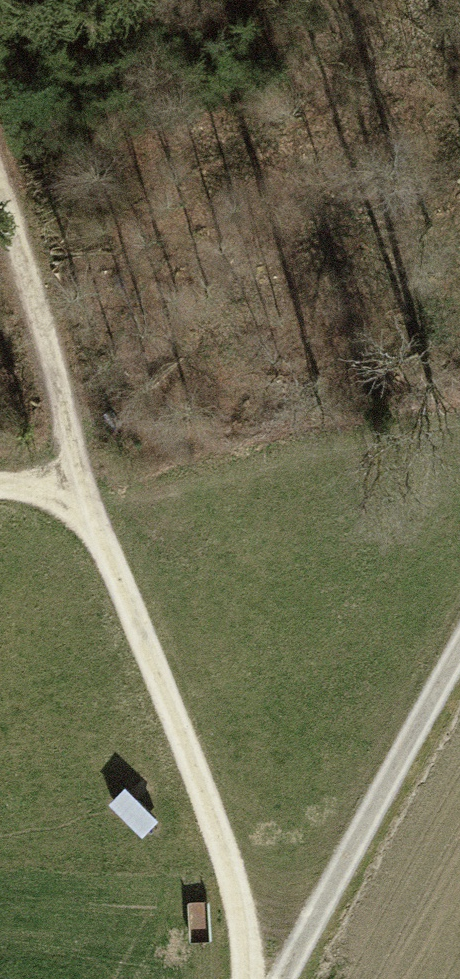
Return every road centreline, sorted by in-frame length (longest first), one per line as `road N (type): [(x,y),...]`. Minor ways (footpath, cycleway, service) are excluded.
road 1 (track): [(0,188),(239,903),(254,978)]
road 2 (track): [(280,978),(459,652)]

